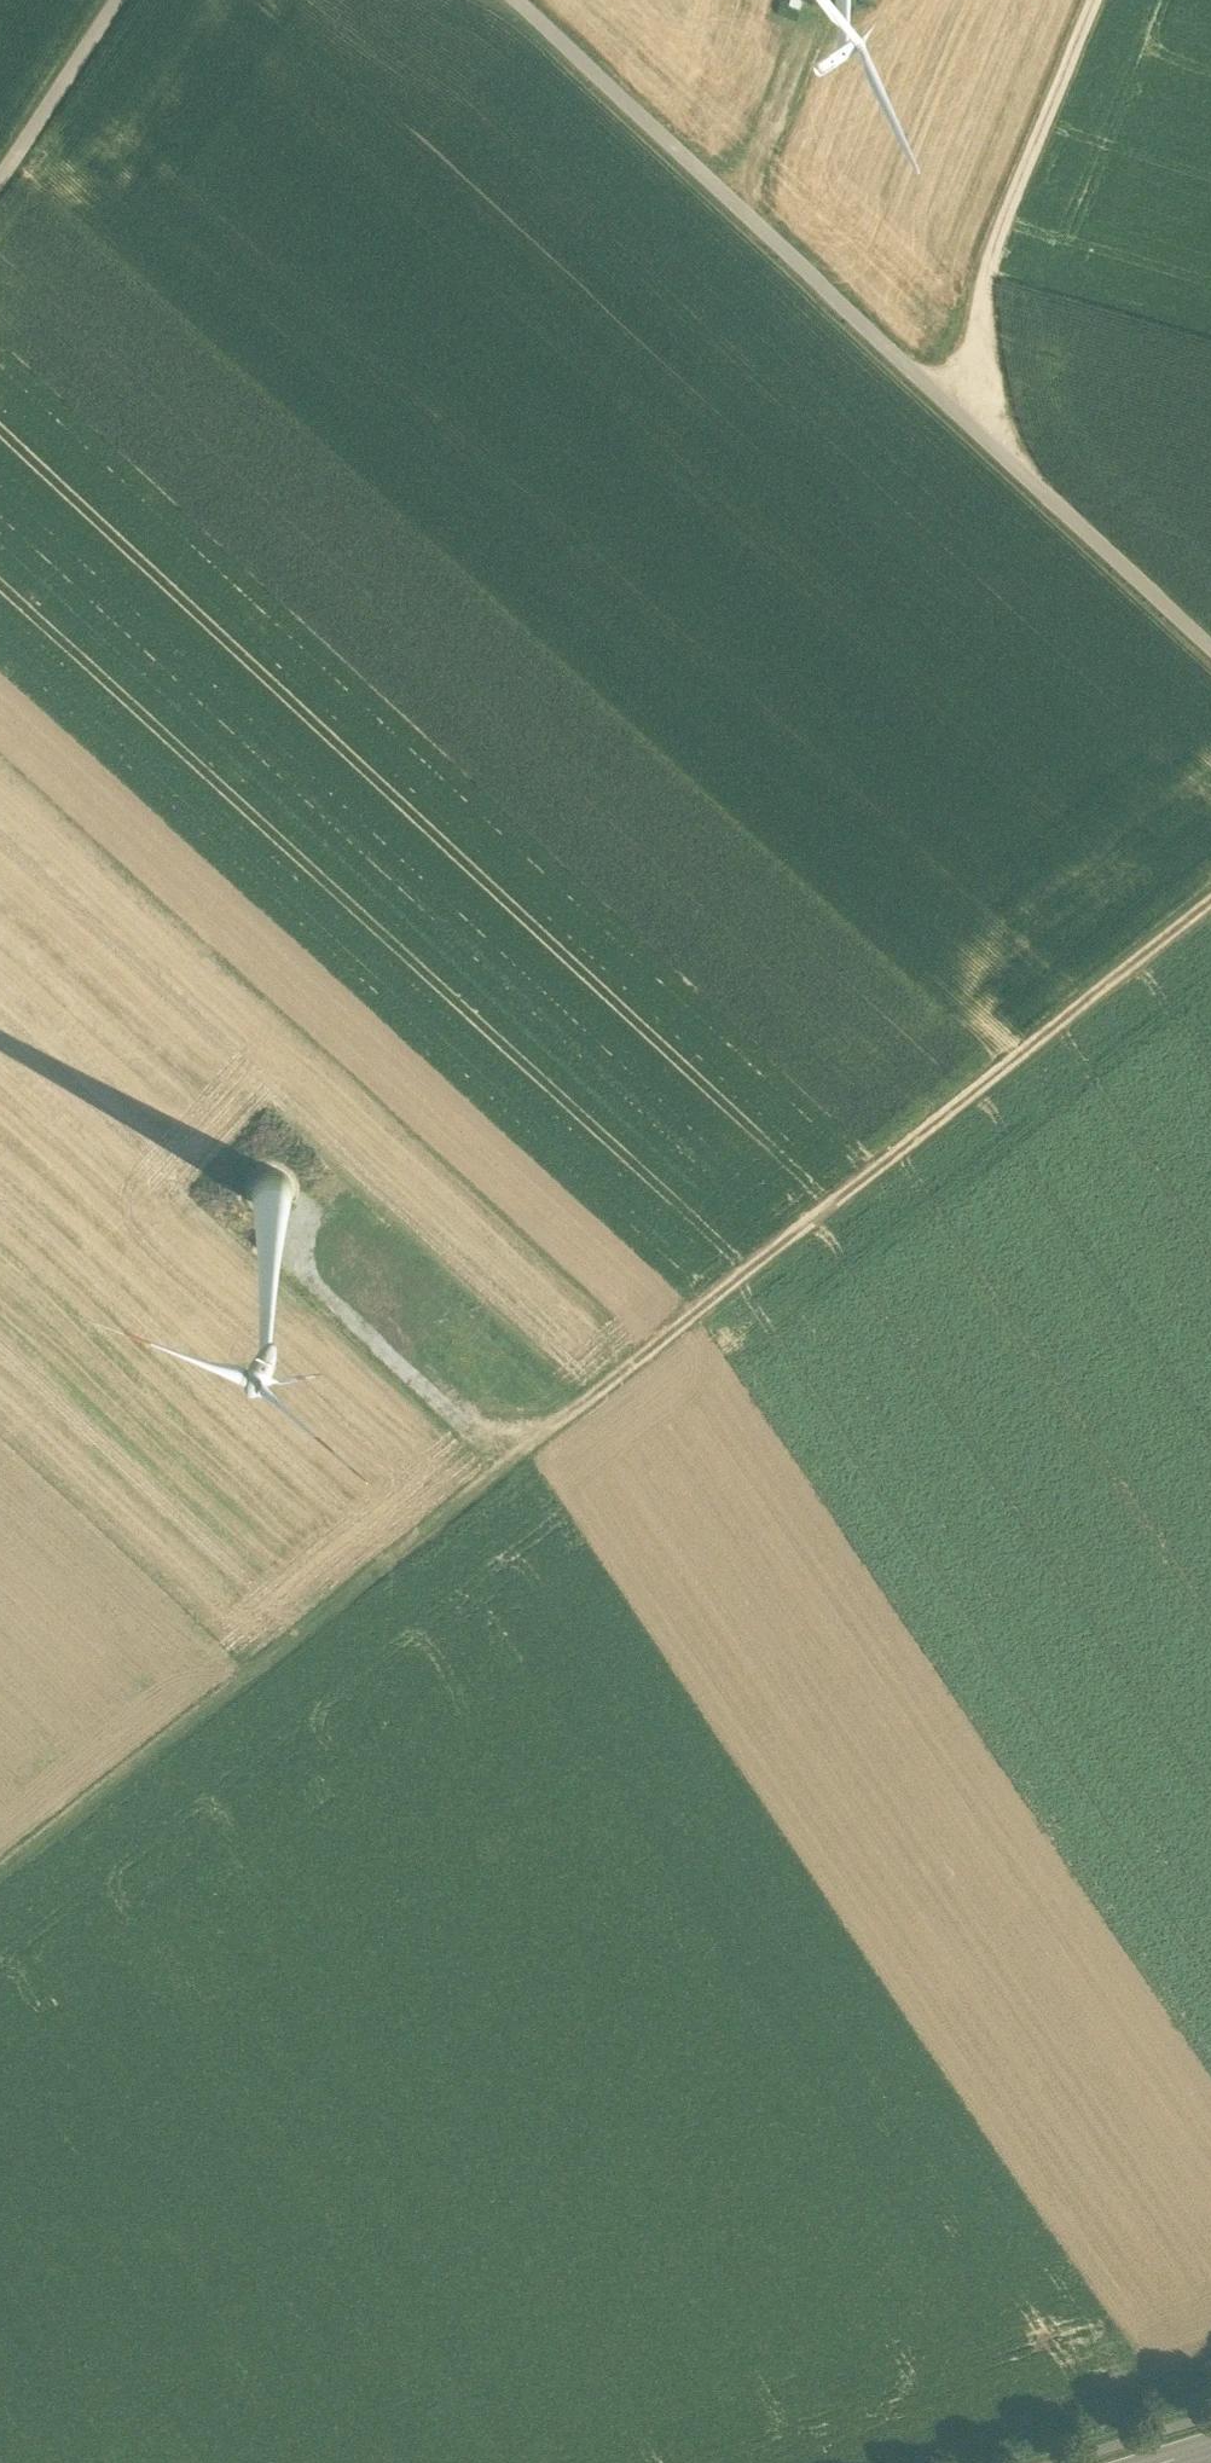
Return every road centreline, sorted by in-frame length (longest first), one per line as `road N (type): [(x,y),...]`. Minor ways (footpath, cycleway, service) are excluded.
road 1 (track): [(1210,645),(515,0)]
road 2 (track): [(0,1875),(474,1494),(512,1455)]
road 3 (track): [(956,412),(960,344),(976,286),(1092,0)]
road 4 (track): [(0,186),(123,0)]

